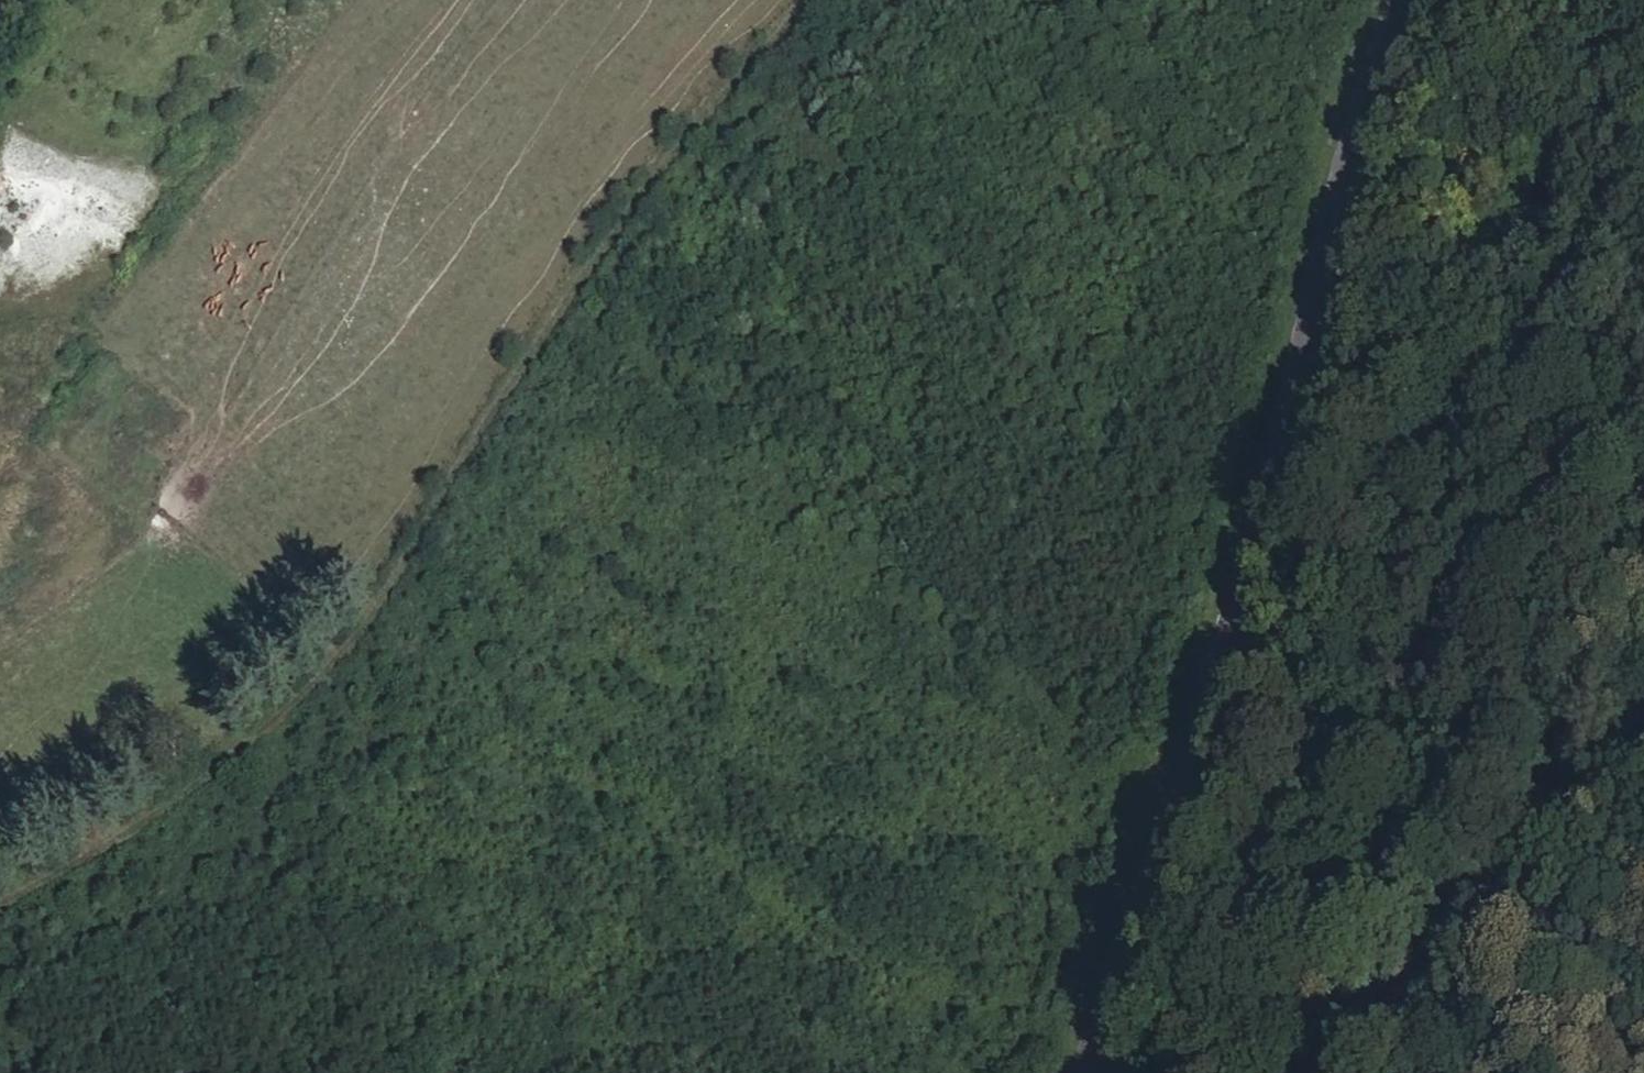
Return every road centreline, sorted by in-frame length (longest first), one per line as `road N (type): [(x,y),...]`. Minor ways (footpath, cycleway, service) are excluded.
road 1 (tertiary): [(1085,1072),(1137,937),(1298,374),(1344,166),(1406,0)]
road 2 (tertiary): [(1643,758),(1331,1072)]

